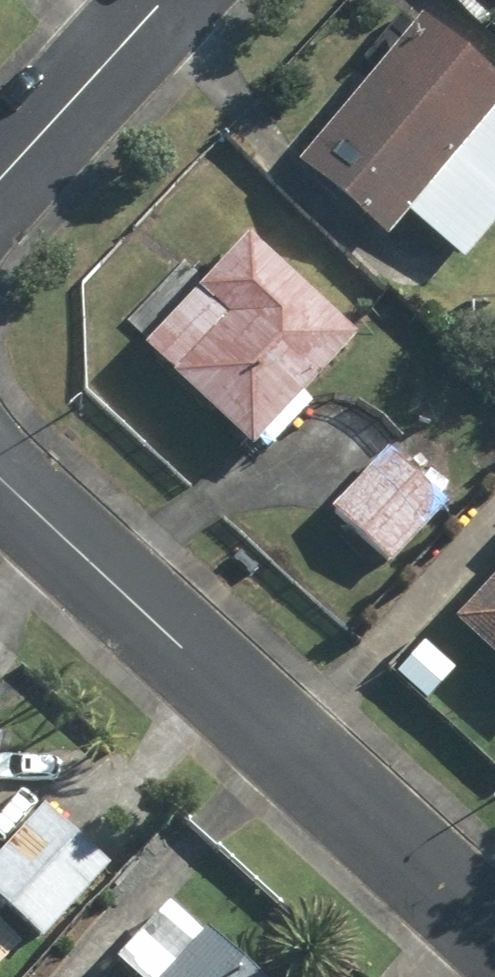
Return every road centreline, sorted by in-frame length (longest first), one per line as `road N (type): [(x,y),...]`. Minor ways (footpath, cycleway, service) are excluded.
road 1 (residential): [(0,474),(494,930)]
road 2 (residential): [(162,0),(0,180)]

